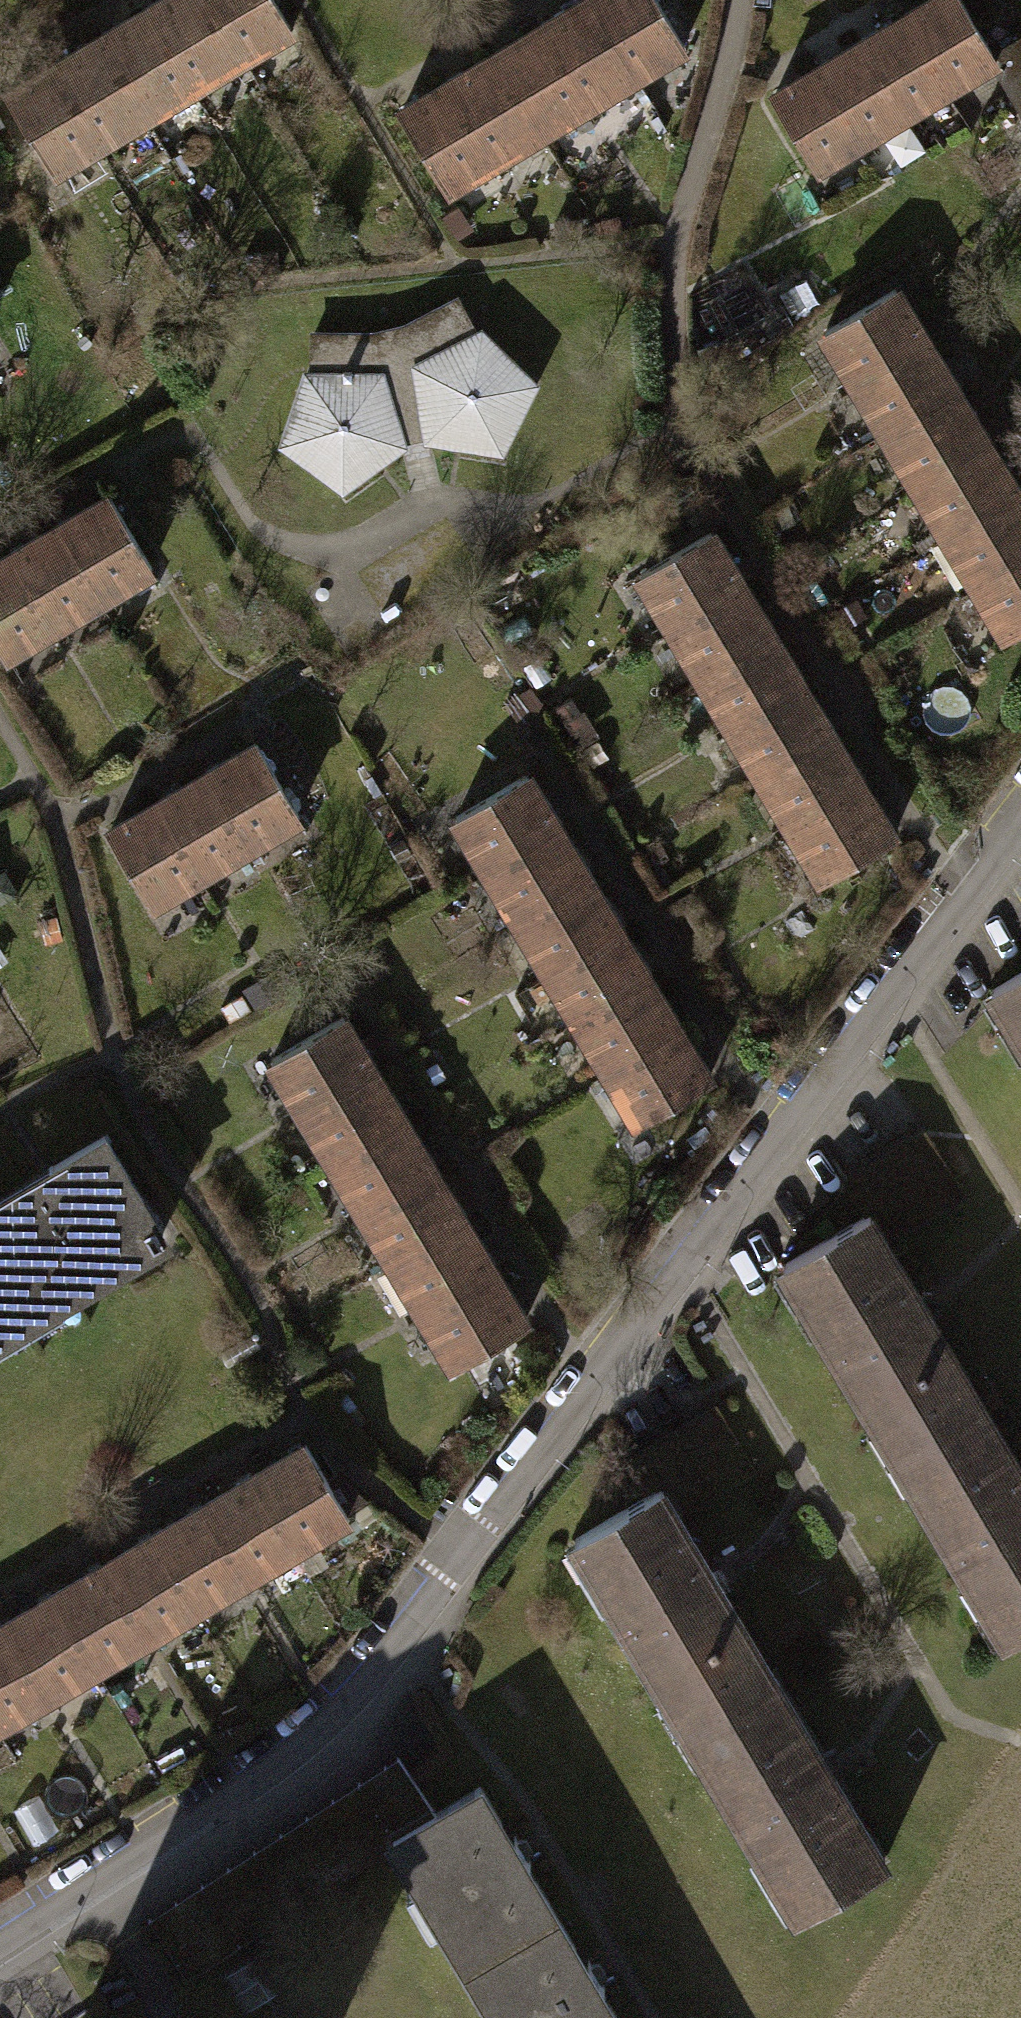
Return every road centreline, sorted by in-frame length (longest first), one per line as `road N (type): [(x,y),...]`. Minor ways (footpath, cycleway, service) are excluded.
road 1 (residential): [(1020,809),(461,1547),(383,1661),(298,1747),(0,1943)]

